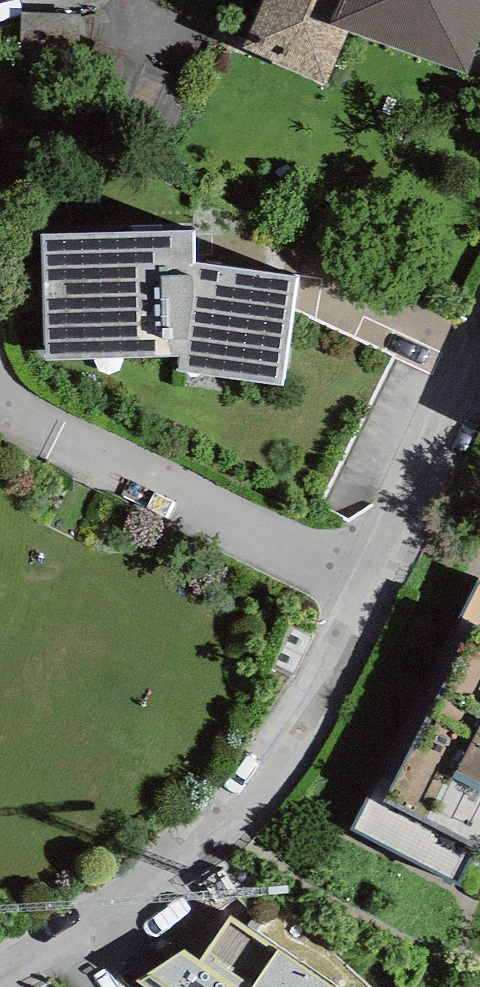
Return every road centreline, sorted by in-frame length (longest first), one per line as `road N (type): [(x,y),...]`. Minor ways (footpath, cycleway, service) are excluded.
road 1 (residential): [(338,537),(212,801),(82,911),(0,960)]
road 2 (residential): [(338,537),(139,487),(25,422),(0,386)]
road 3 (residential): [(479,230),(338,537)]

